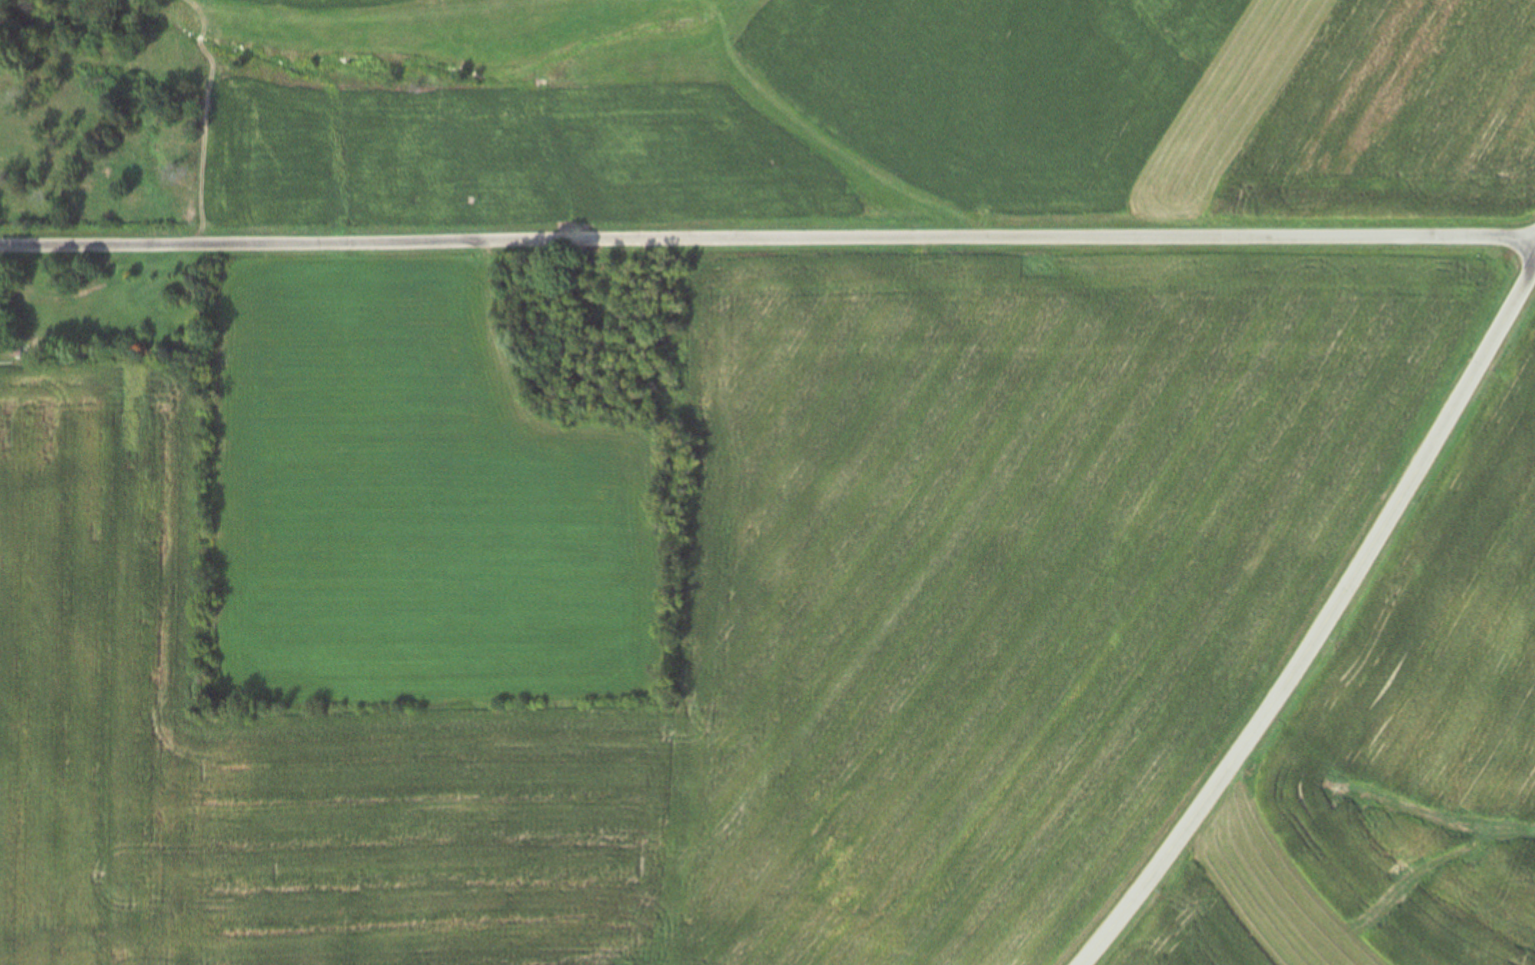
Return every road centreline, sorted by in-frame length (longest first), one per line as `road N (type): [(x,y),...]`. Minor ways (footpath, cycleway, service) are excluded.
road 1 (residential): [(1534,239),(1312,232),(0,245)]
road 2 (secondary): [(1076,964),(1171,852),(1313,646),(1534,267)]

